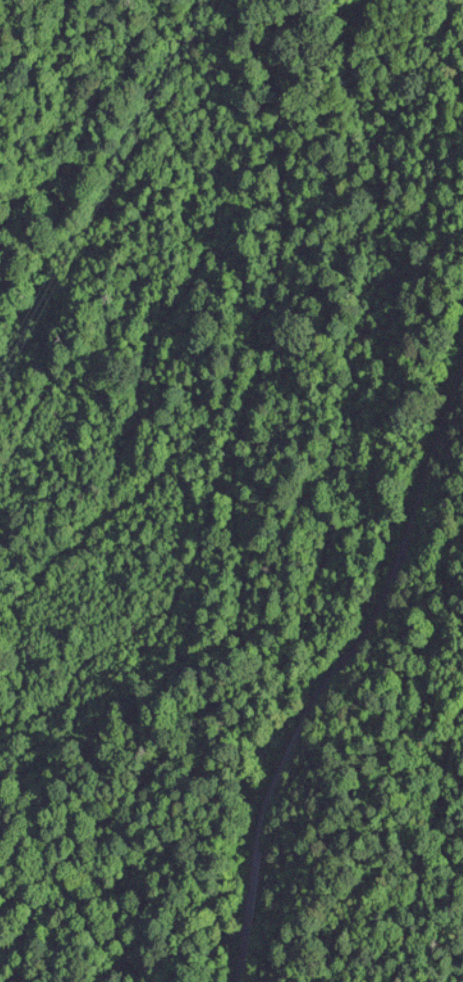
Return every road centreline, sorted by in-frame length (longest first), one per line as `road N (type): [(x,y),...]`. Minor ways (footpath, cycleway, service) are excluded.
road 1 (track): [(228,981),(259,804),(399,556),(462,351)]

